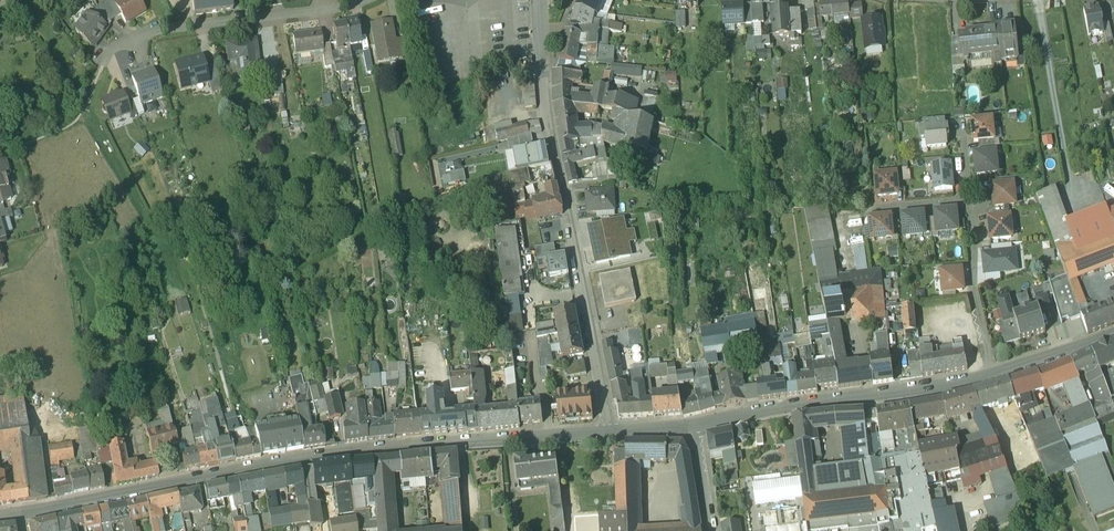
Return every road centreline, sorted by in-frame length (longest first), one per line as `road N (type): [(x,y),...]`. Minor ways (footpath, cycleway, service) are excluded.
road 1 (secondary): [(20,513),(287,460),(609,429)]
road 2 (residential): [(609,429),(564,197),(537,0)]
road 3 (secondary): [(696,426),(994,375)]
road 4 (residential): [(371,0),(156,29),(107,49)]
road 5 (residential): [(994,375),(972,290),(972,211)]
road 6 (secondary): [(994,375),(1113,330)]

